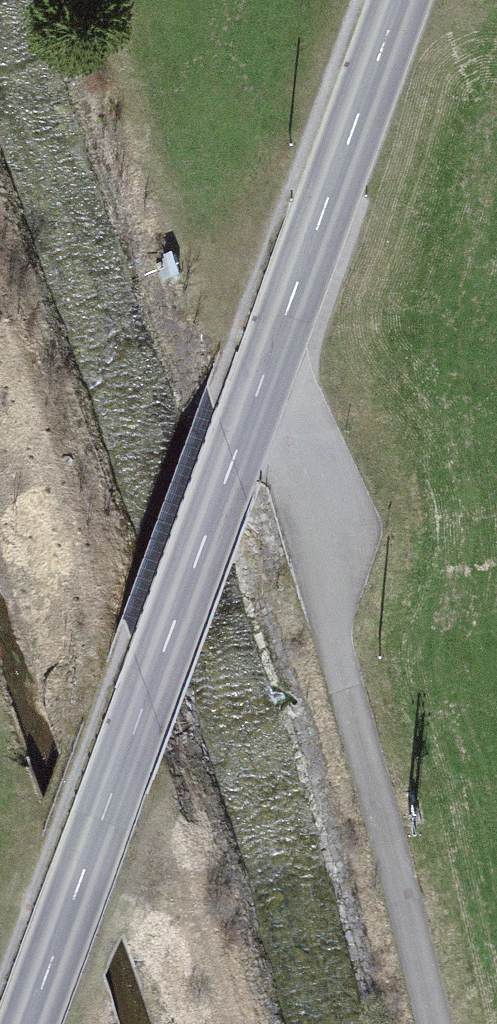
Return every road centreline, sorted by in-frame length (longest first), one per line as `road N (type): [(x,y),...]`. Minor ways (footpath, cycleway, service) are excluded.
road 1 (secondary): [(28,1023),(405,0)]
road 2 (track): [(281,321),(327,583),(436,1023)]

